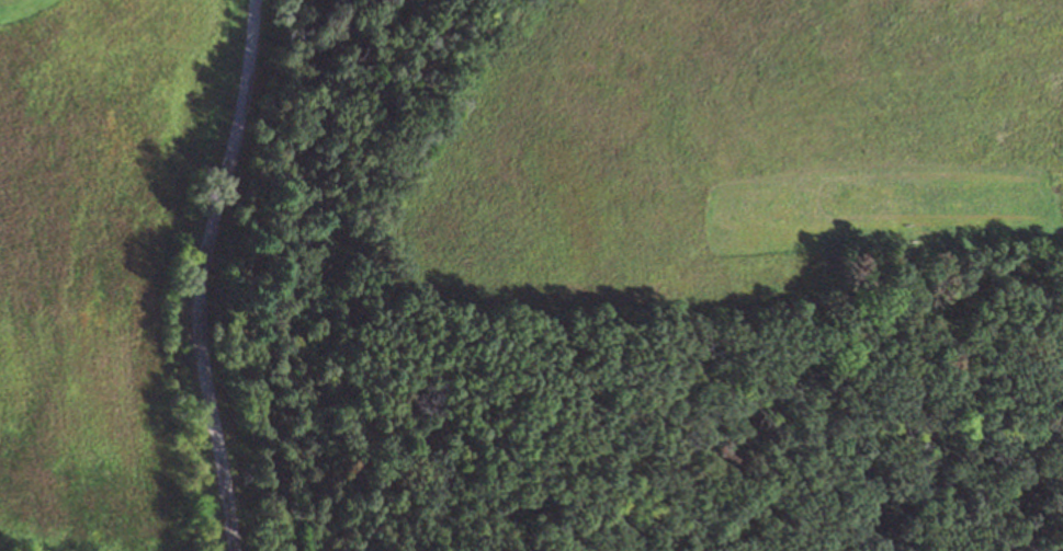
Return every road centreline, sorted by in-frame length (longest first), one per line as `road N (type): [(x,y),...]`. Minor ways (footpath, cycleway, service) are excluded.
road 1 (residential): [(235,550),(200,298),(245,110),(255,0)]

